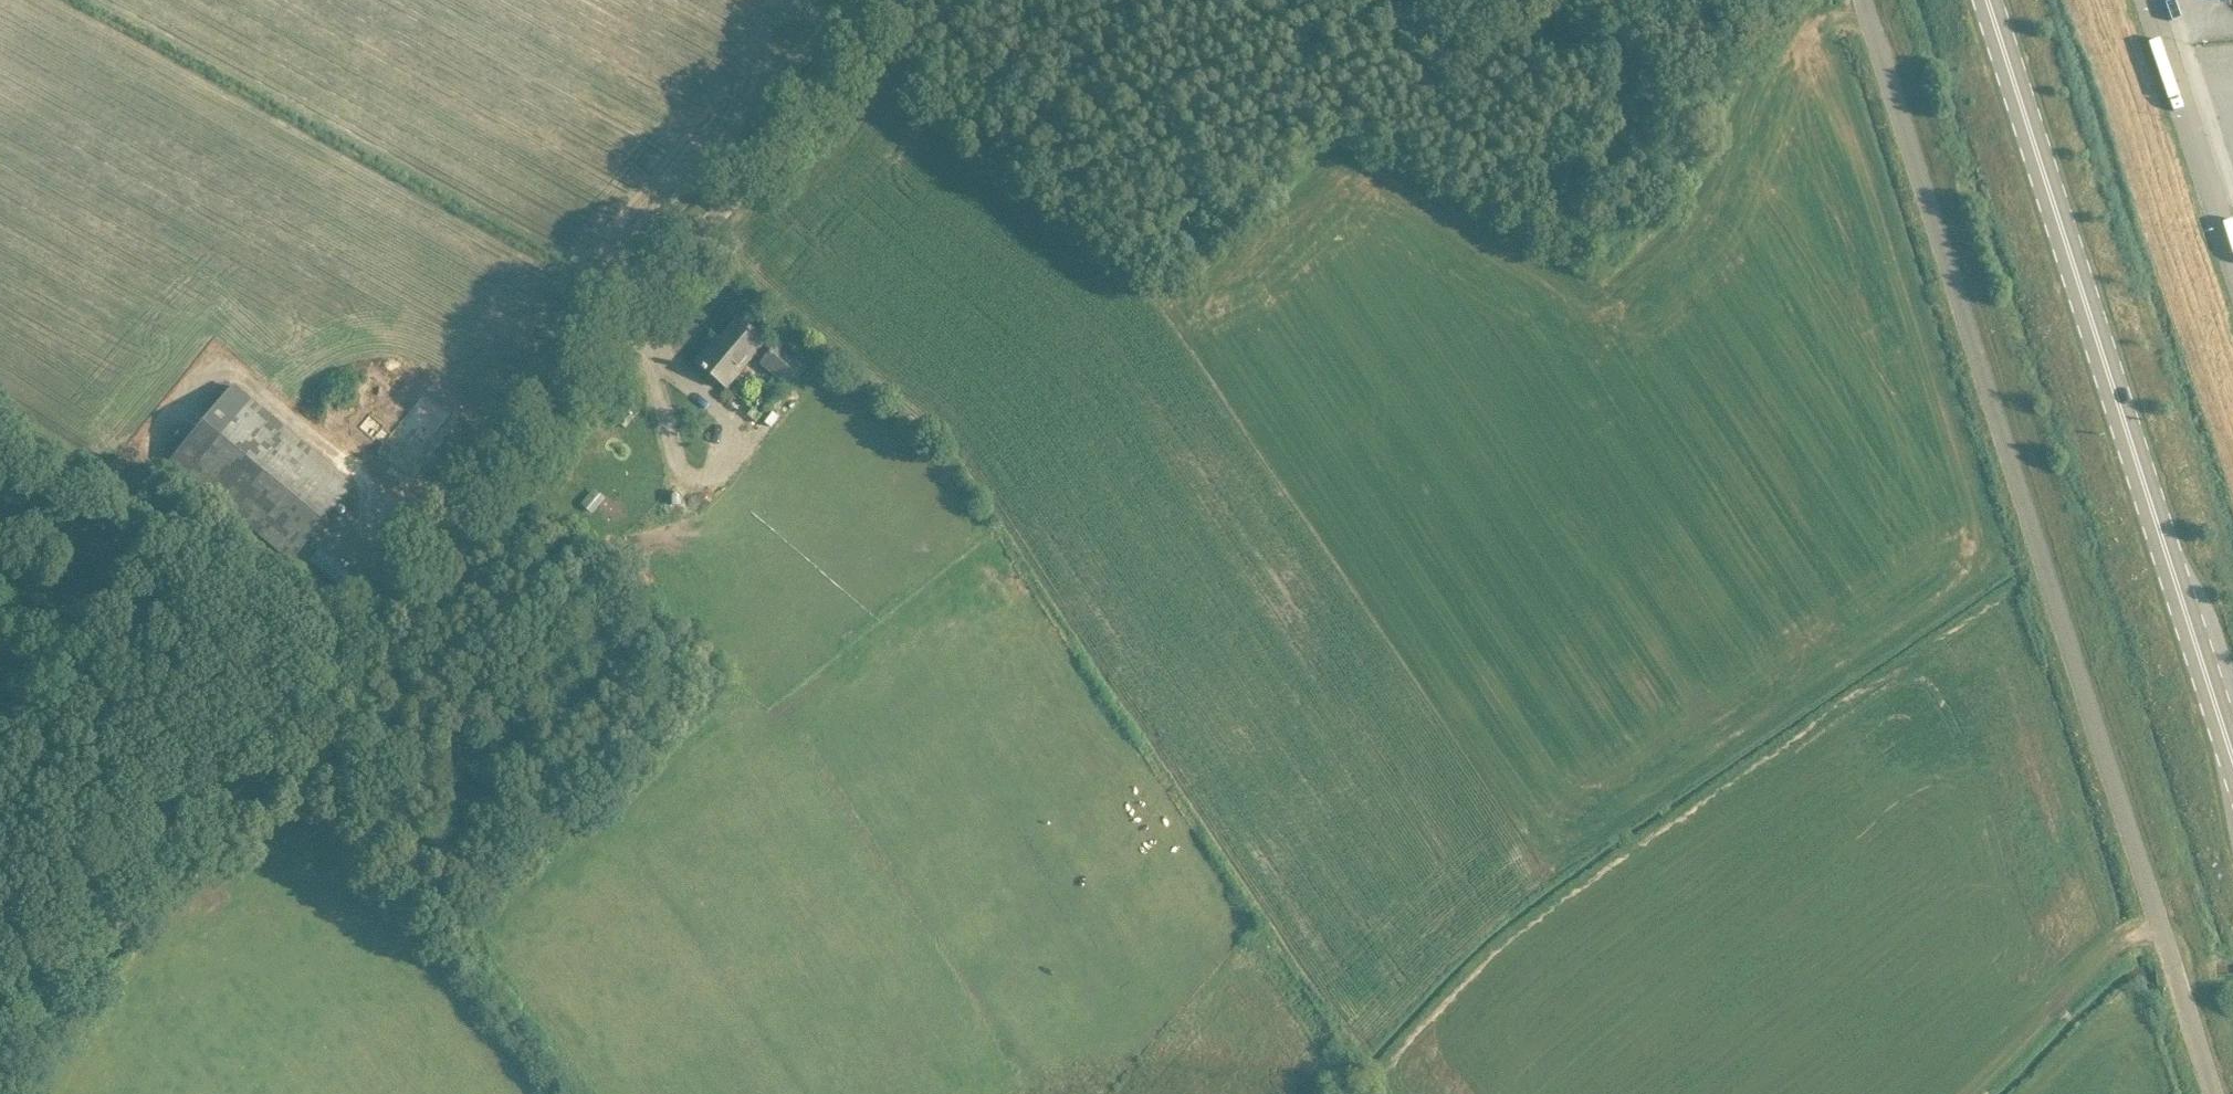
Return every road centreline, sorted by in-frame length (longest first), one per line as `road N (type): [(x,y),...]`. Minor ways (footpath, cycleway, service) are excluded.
road 1 (unclassified): [(0,1061),(901,0)]
road 2 (unclassified): [(2215,1093),(1862,0)]
road 3 (secondary): [(2232,761),(1987,0)]
road 4 (track): [(0,474),(324,680)]
road 5 (unclassified): [(2232,259),(2149,0)]

